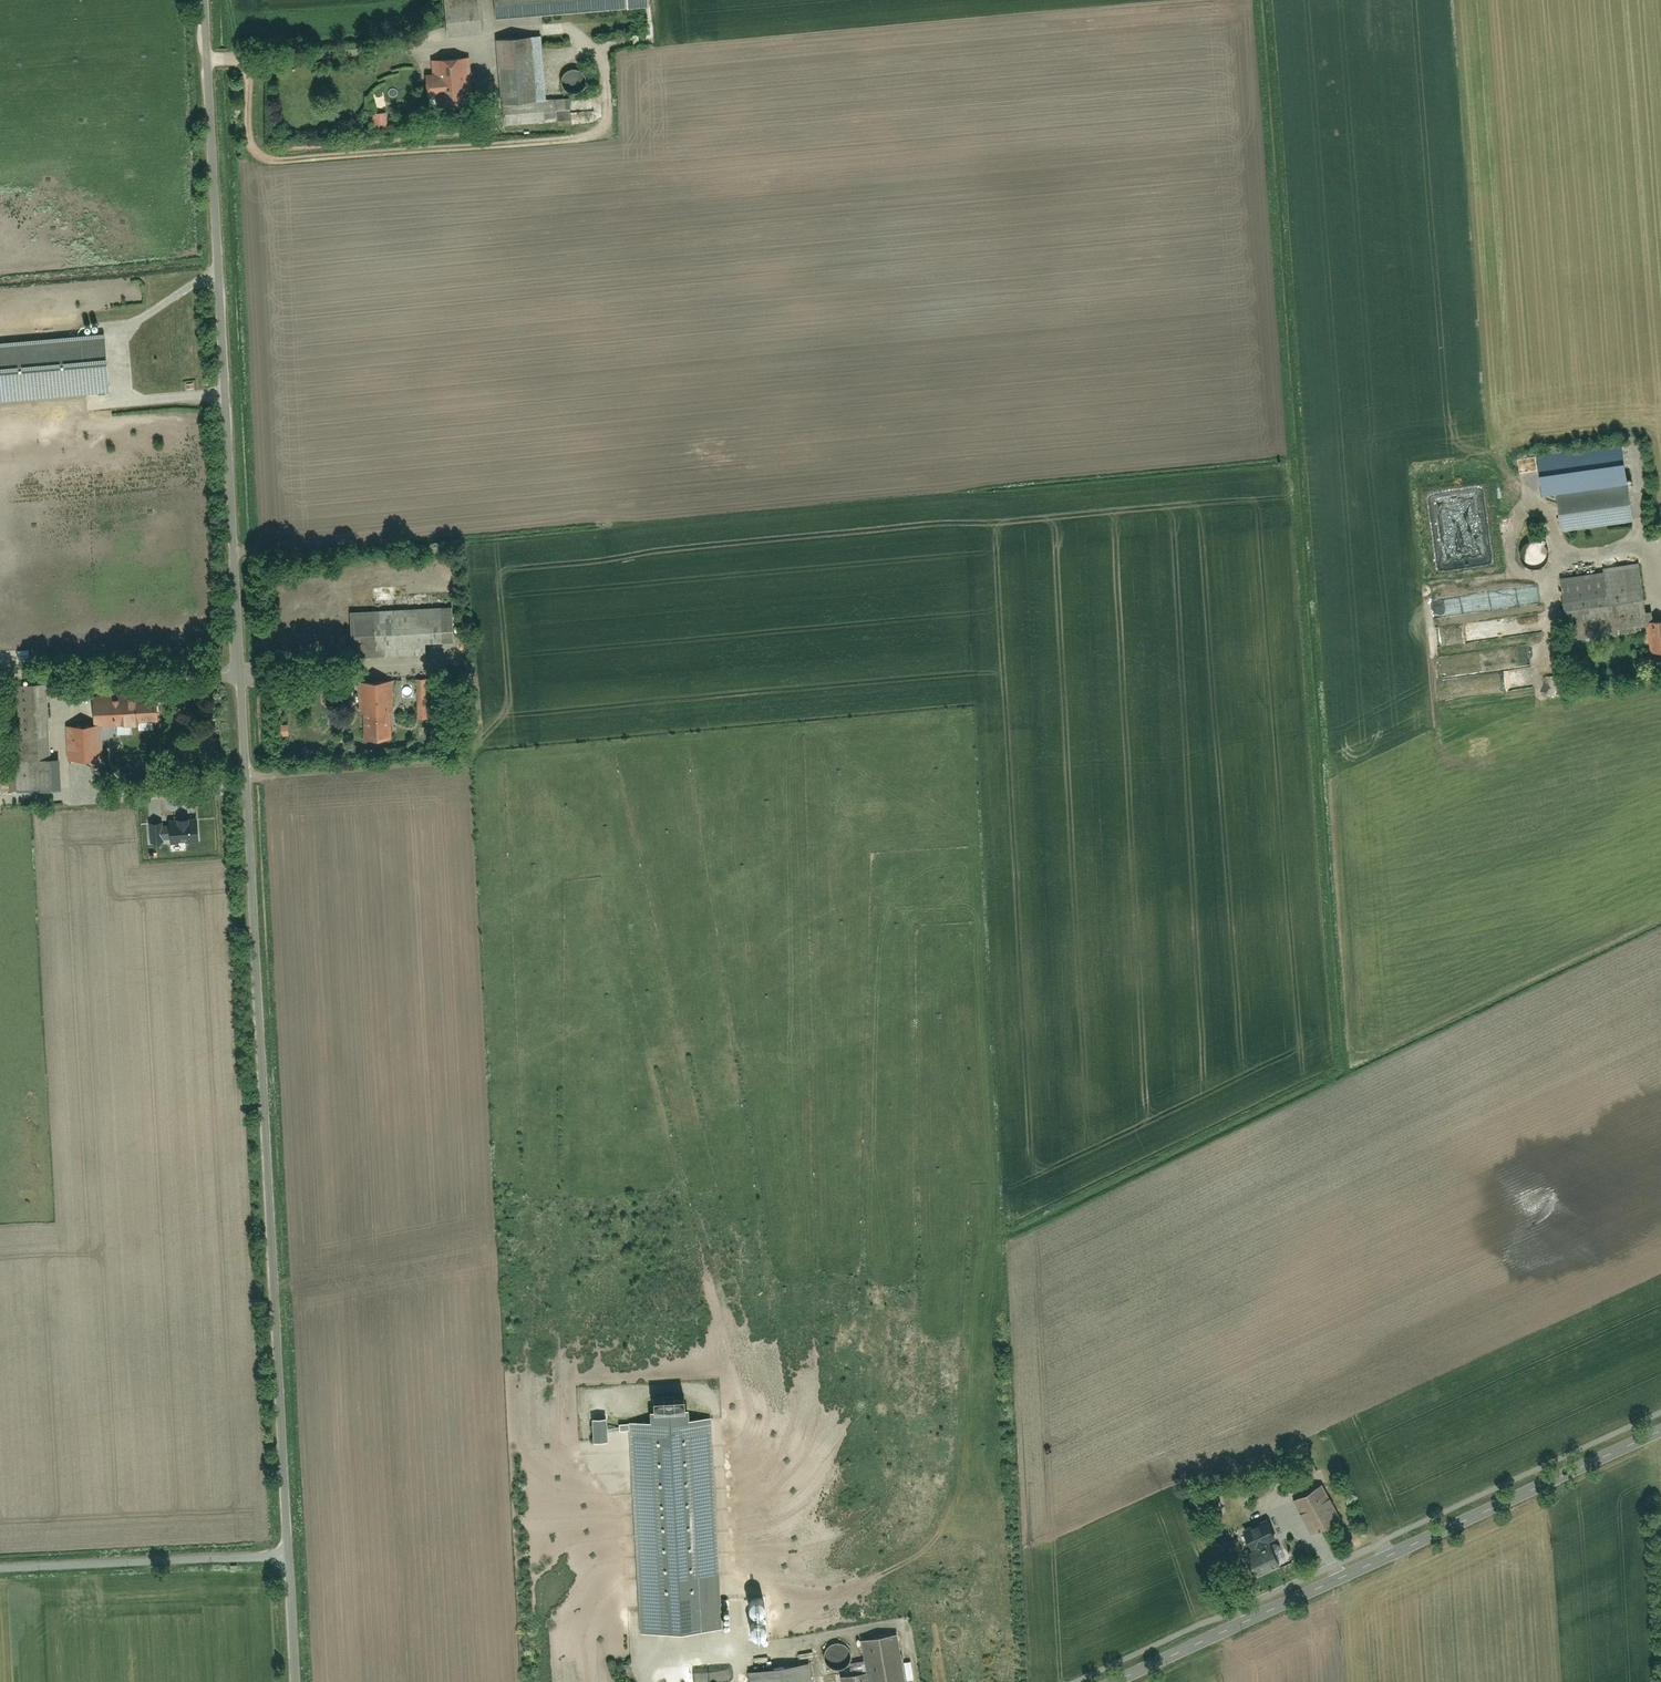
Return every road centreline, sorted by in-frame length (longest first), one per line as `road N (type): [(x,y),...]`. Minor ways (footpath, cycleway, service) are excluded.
road 1 (unclassified): [(204,0),(294,1681)]
road 2 (tertiary): [(1660,1432),(1105,1681)]

